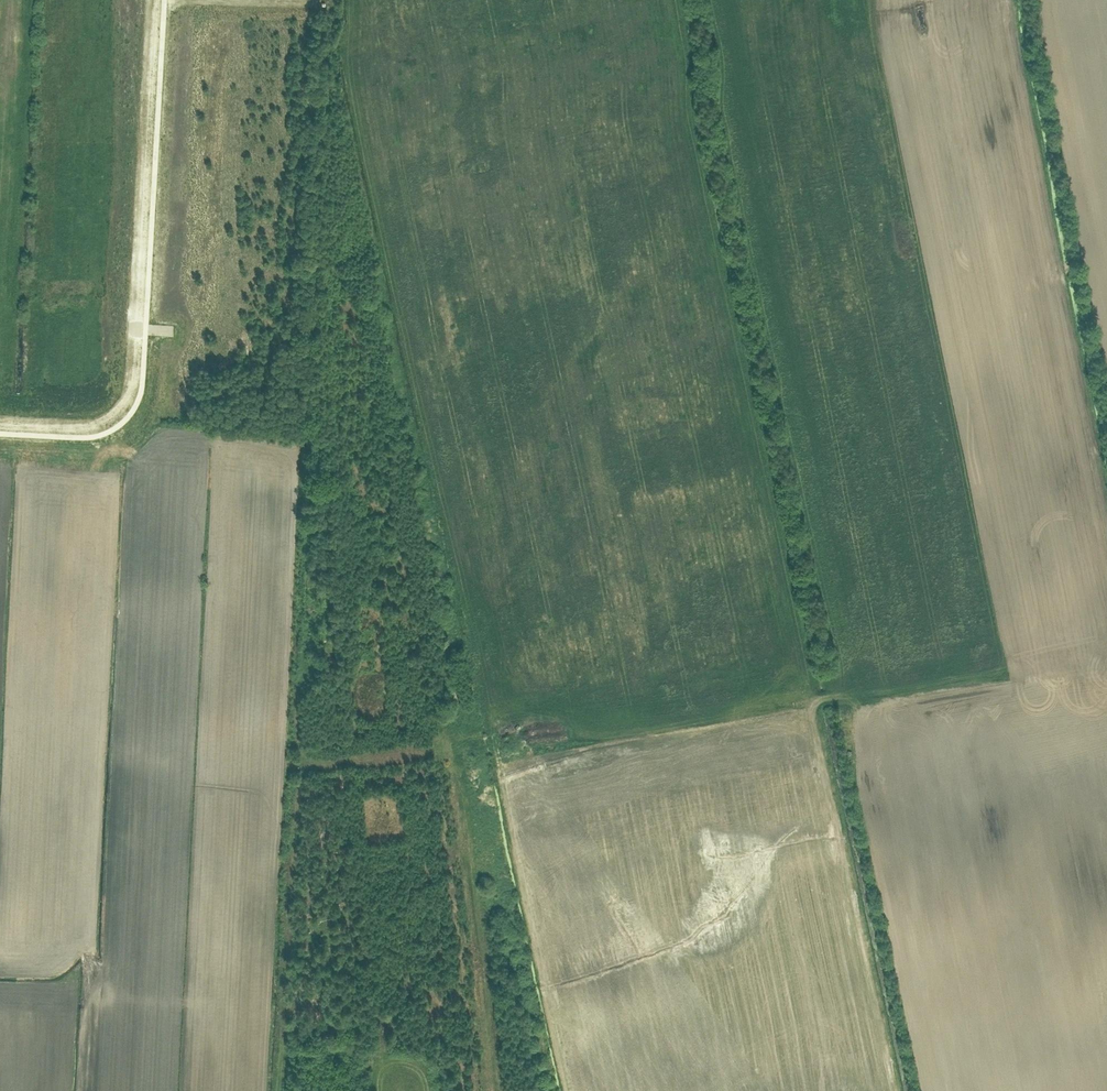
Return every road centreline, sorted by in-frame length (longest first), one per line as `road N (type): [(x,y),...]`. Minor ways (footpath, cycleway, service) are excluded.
road 1 (track): [(0,426),(101,427),(127,401),(153,0)]

